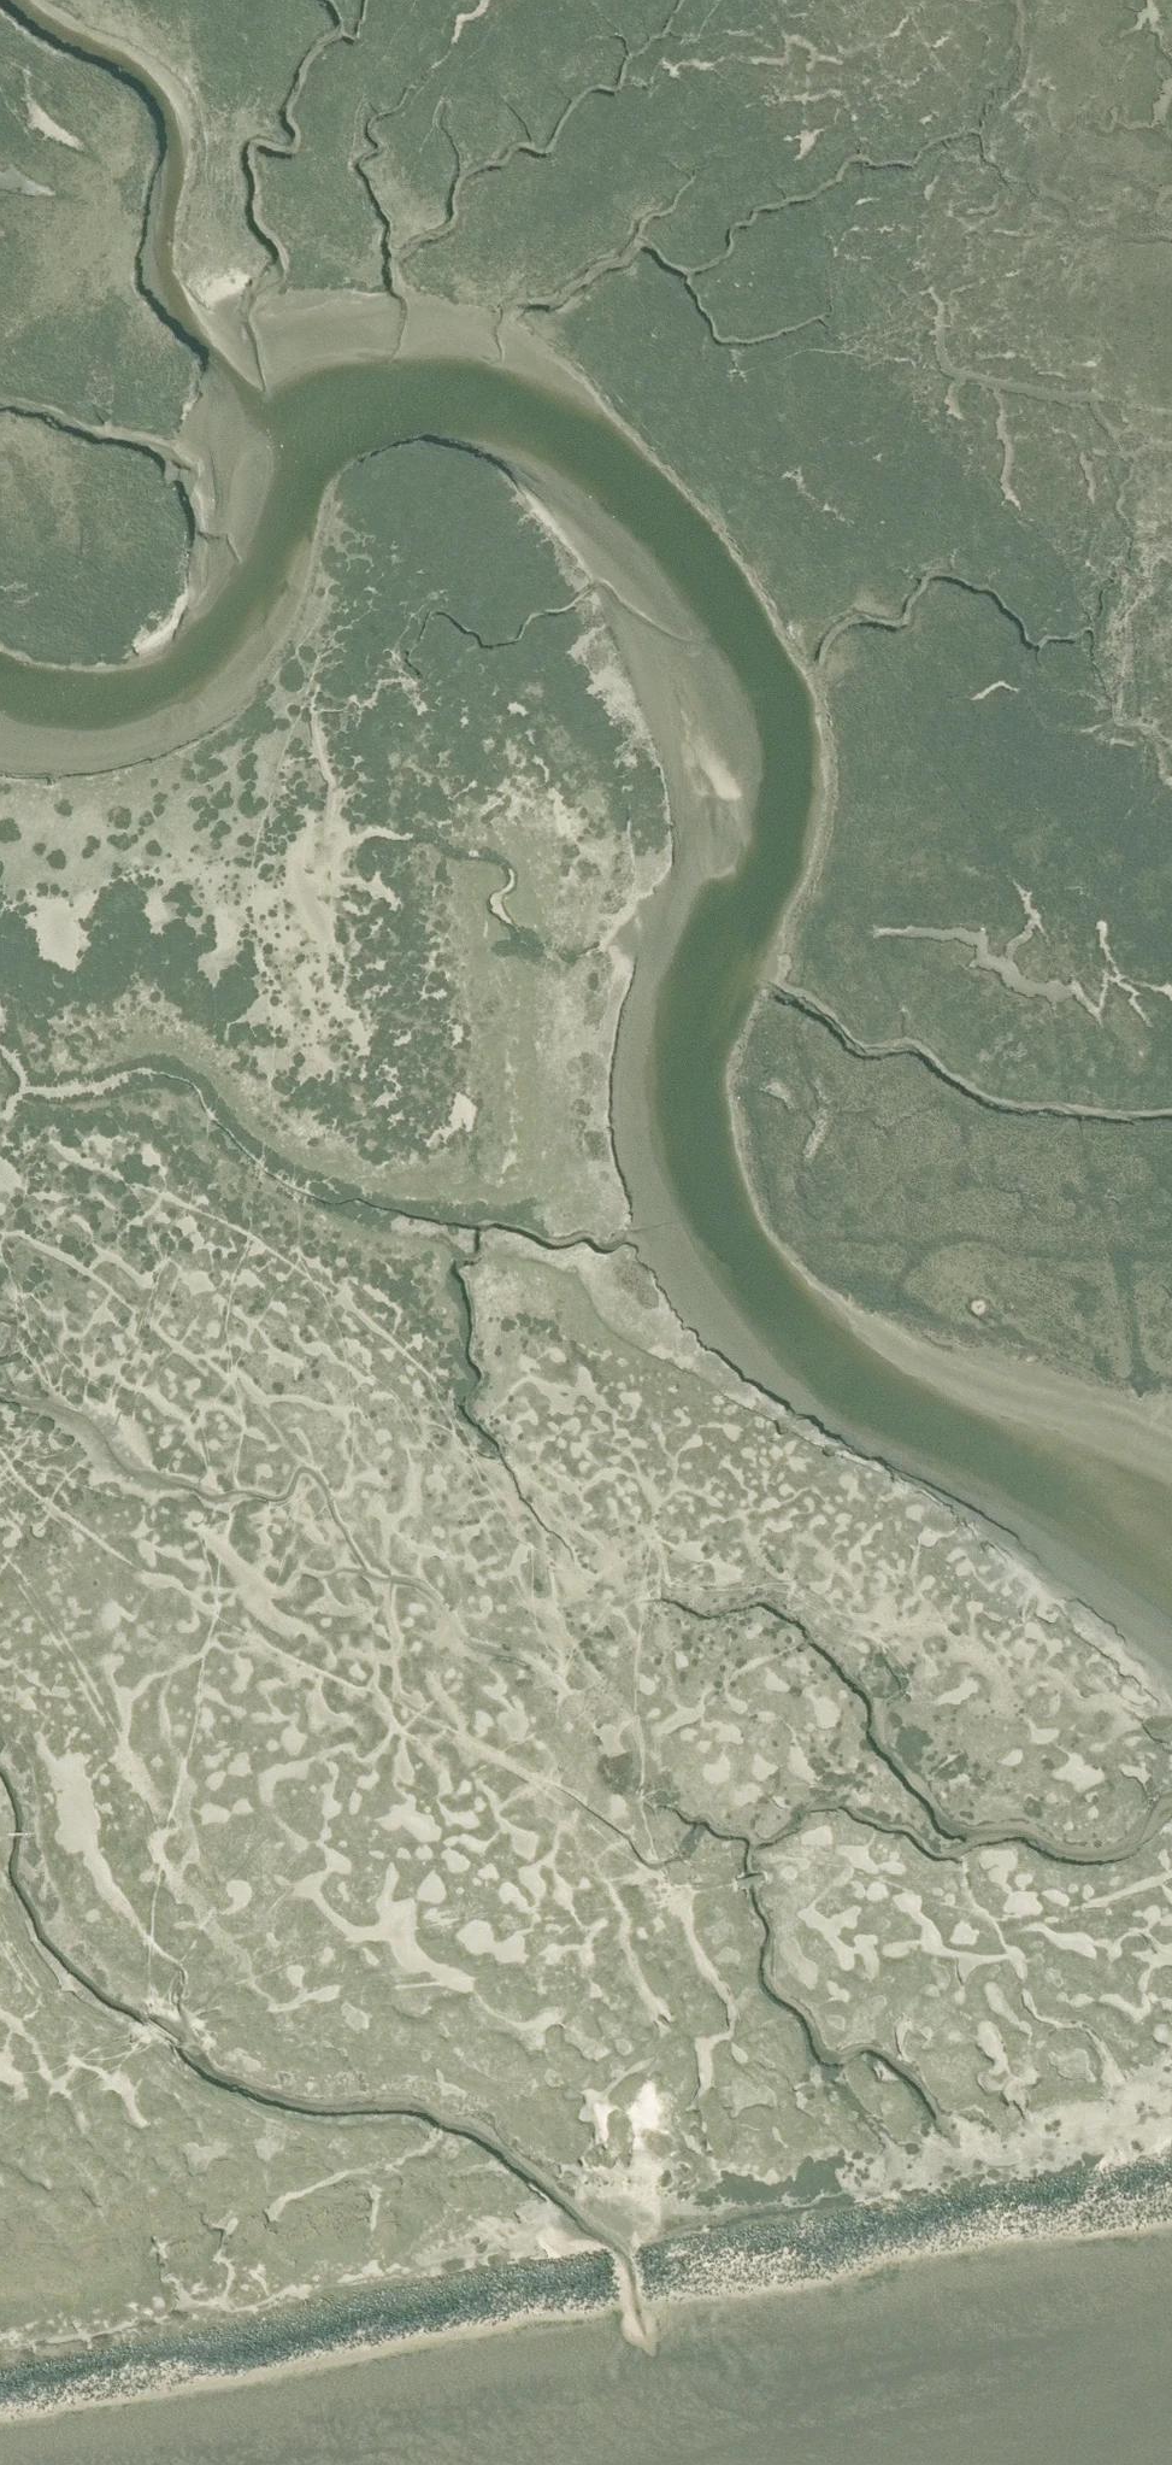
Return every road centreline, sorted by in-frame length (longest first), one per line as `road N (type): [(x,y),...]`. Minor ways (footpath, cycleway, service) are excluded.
road 1 (track): [(731,1892),(665,1905),(560,1961),(353,1994),(261,2023),(177,2031),(114,2060),(64,2067),(0,2060)]
road 2 (track): [(0,1565),(116,1756),(145,1838),(217,1942),(219,1994),(177,2031)]

